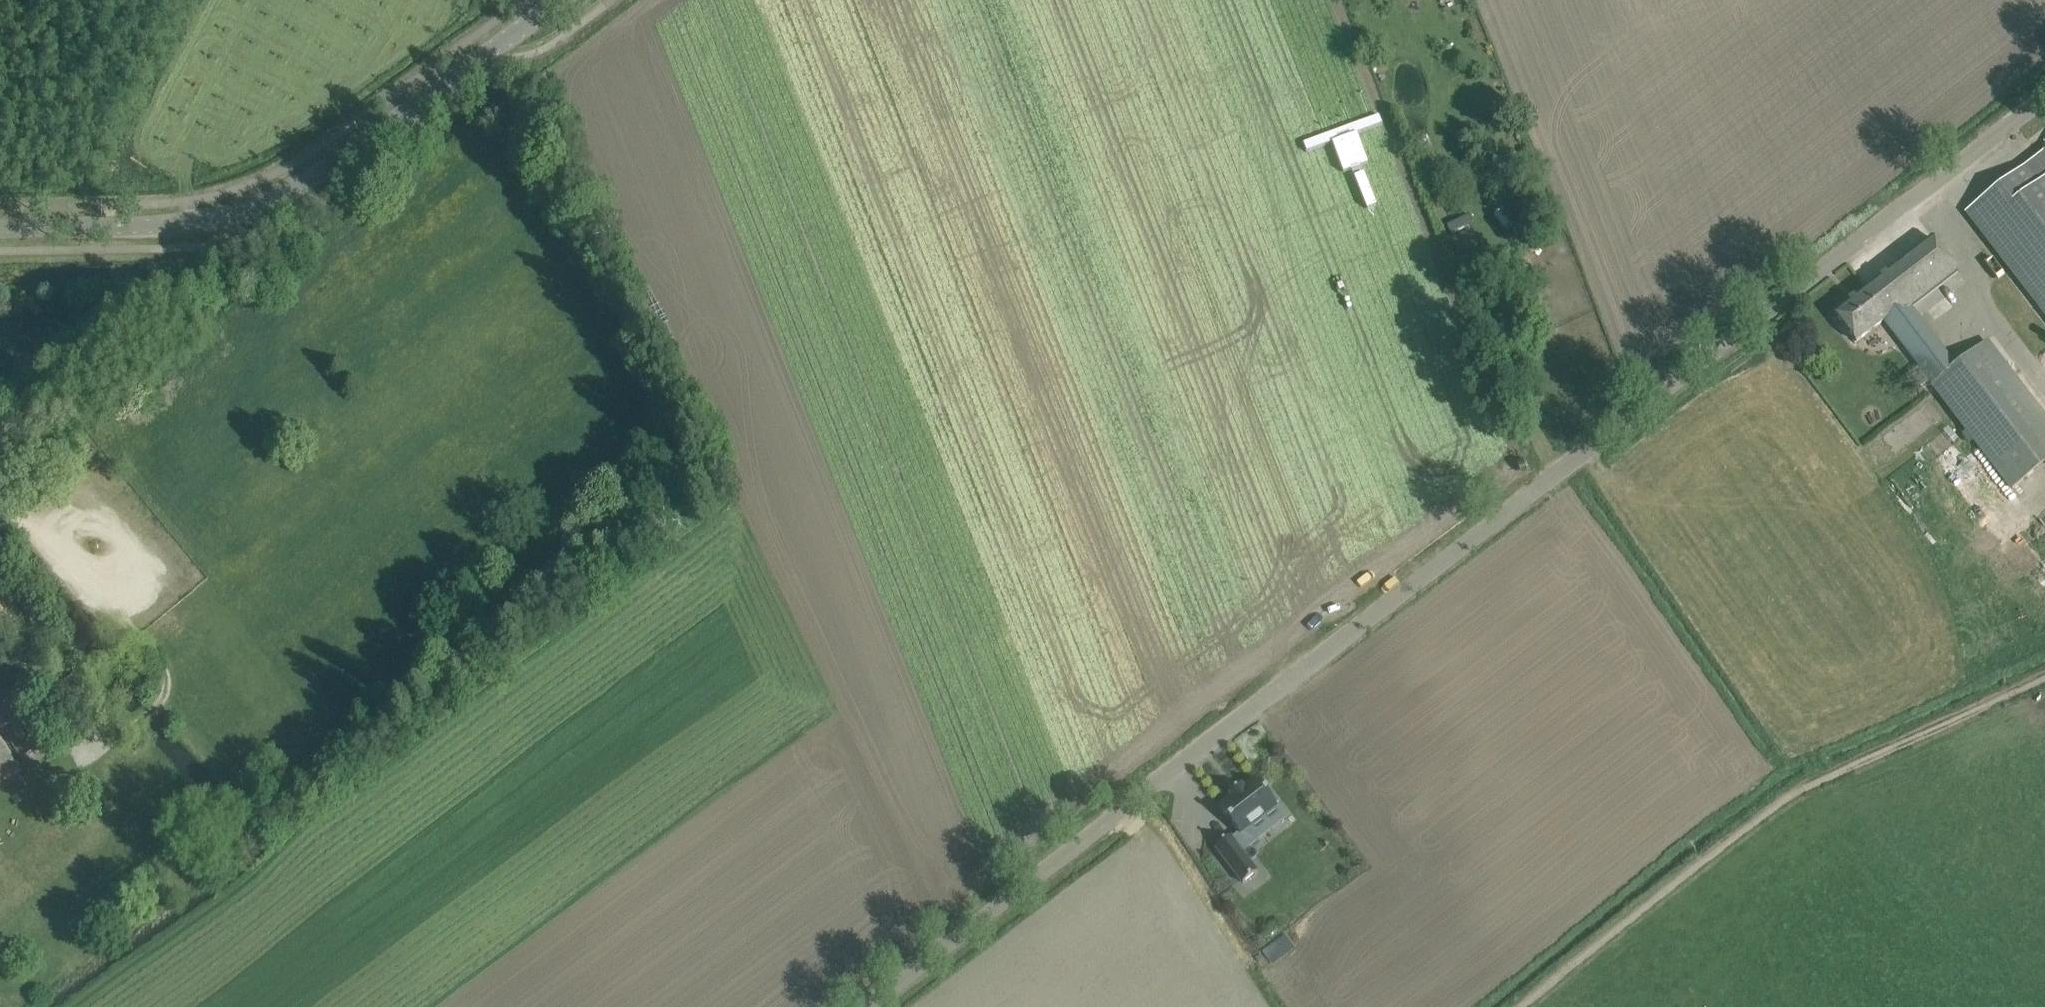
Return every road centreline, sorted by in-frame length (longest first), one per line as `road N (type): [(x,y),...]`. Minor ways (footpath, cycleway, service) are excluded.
road 1 (unclassified): [(860,1006),(2044,103)]
road 2 (unclassified): [(0,230),(183,229),(227,220),(307,180),(557,0)]
road 3 (track): [(2044,681),(1778,809),(1528,1006)]
road 4 (track): [(0,448),(182,308),(227,263),(231,246)]

